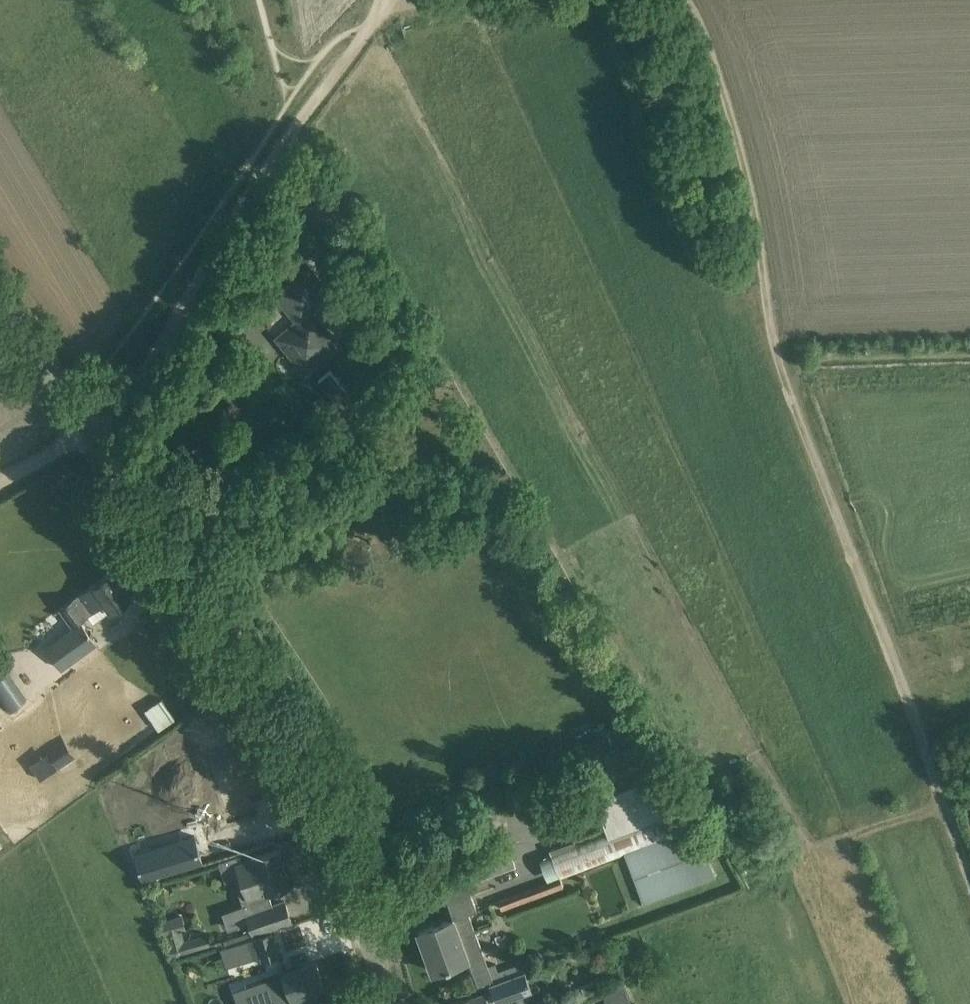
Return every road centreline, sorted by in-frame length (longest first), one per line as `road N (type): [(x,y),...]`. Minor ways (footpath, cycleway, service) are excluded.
road 1 (track): [(969,876),(768,334),(680,0)]
road 2 (unclassified): [(391,1003),(366,926),(278,721),(161,526),(0,294)]
road 3 (track): [(0,477),(89,419),(368,28)]

